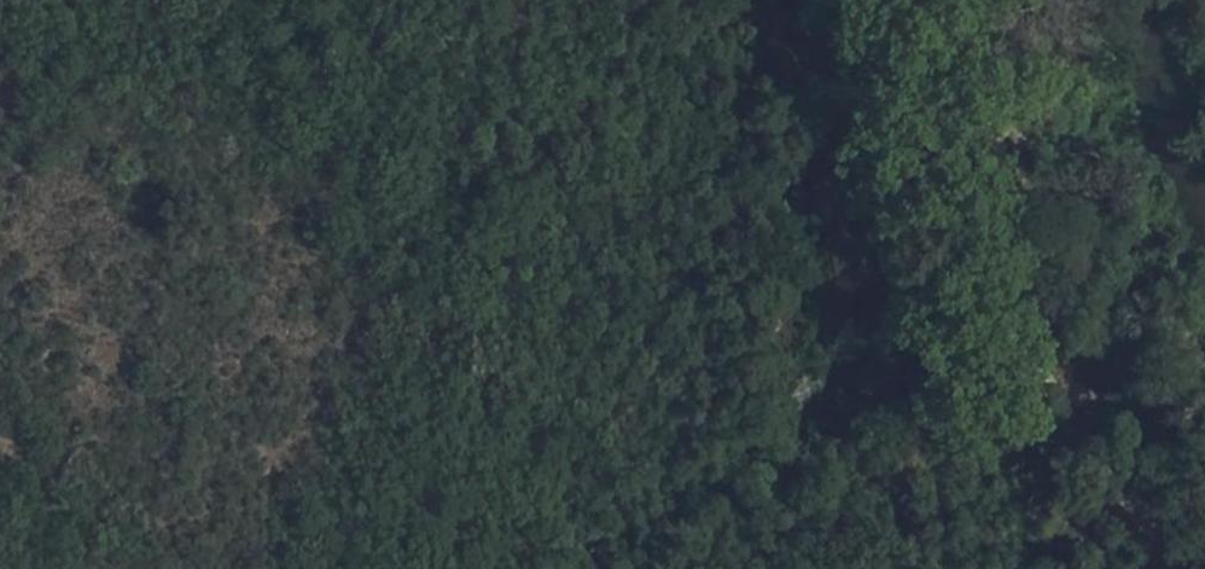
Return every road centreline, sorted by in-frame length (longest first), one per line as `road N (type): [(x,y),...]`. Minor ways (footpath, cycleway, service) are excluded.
road 1 (track): [(1173,568),(1022,326),(949,0)]

